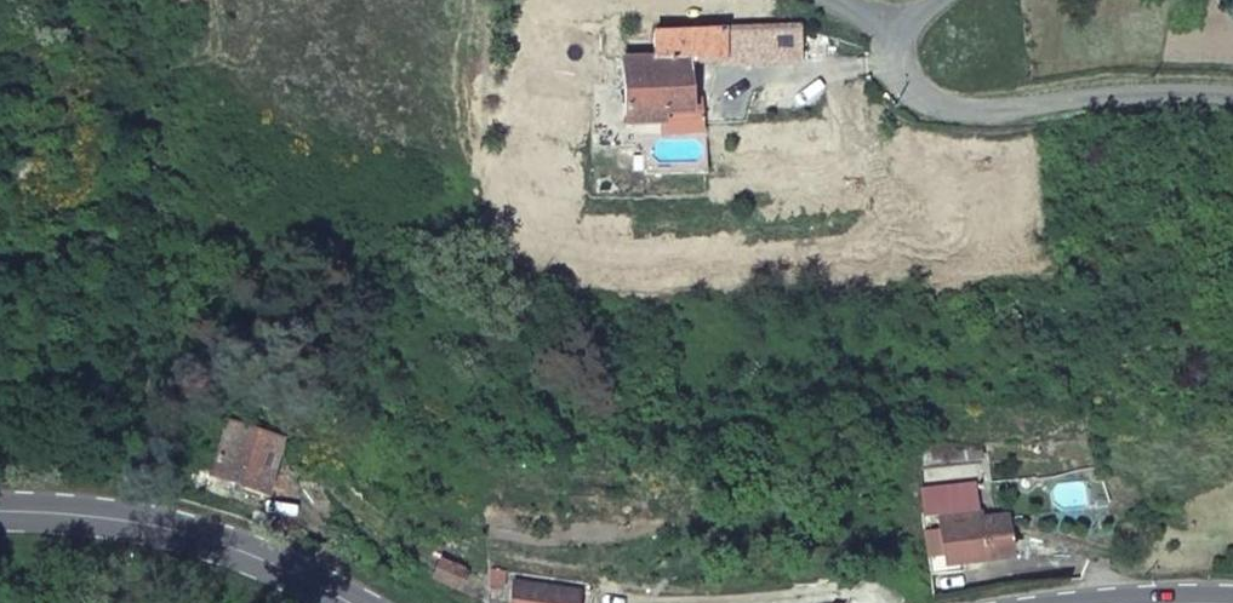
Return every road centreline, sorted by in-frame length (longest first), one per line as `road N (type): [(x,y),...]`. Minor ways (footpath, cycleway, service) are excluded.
road 1 (unclassified): [(907,17),(893,53),(900,78),(923,98),(965,105),(1089,91),(1232,92)]
road 2 (primary): [(0,513),(126,523),(217,541),(344,602)]

